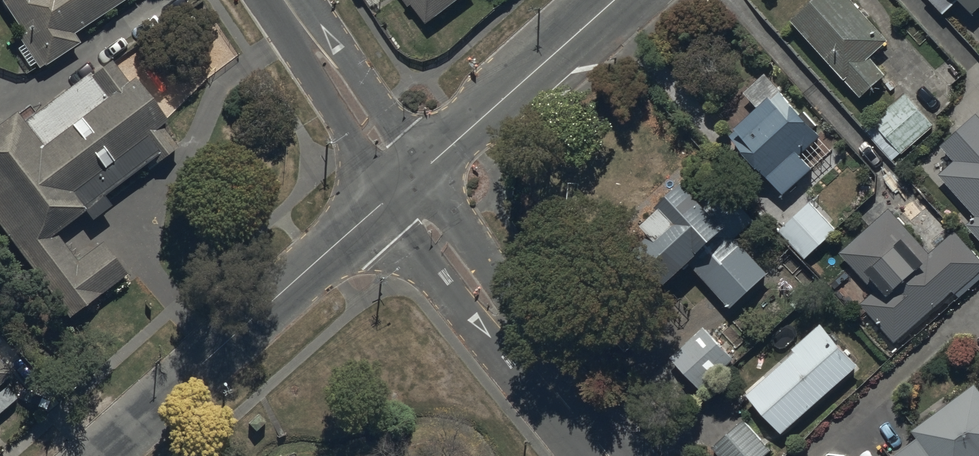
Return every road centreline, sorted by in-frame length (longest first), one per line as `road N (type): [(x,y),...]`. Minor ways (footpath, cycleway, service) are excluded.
road 1 (tertiary): [(403,184),(101,455)]
road 2 (residential): [(403,184),(477,297),(607,455)]
road 3 (tertiary): [(612,0),(403,184)]
road 4 (residential): [(279,0),(403,184)]

